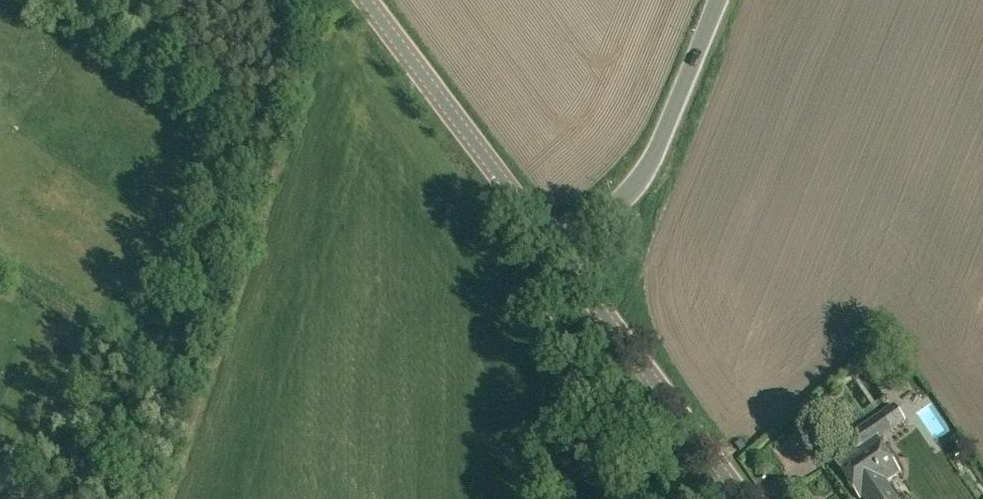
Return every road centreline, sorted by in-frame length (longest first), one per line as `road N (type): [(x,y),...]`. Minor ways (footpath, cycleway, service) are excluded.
road 1 (tertiary): [(563,255),(370,0)]
road 2 (tertiary): [(745,498),(563,255)]
road 3 (unclassified): [(563,255),(647,168),(718,0)]

